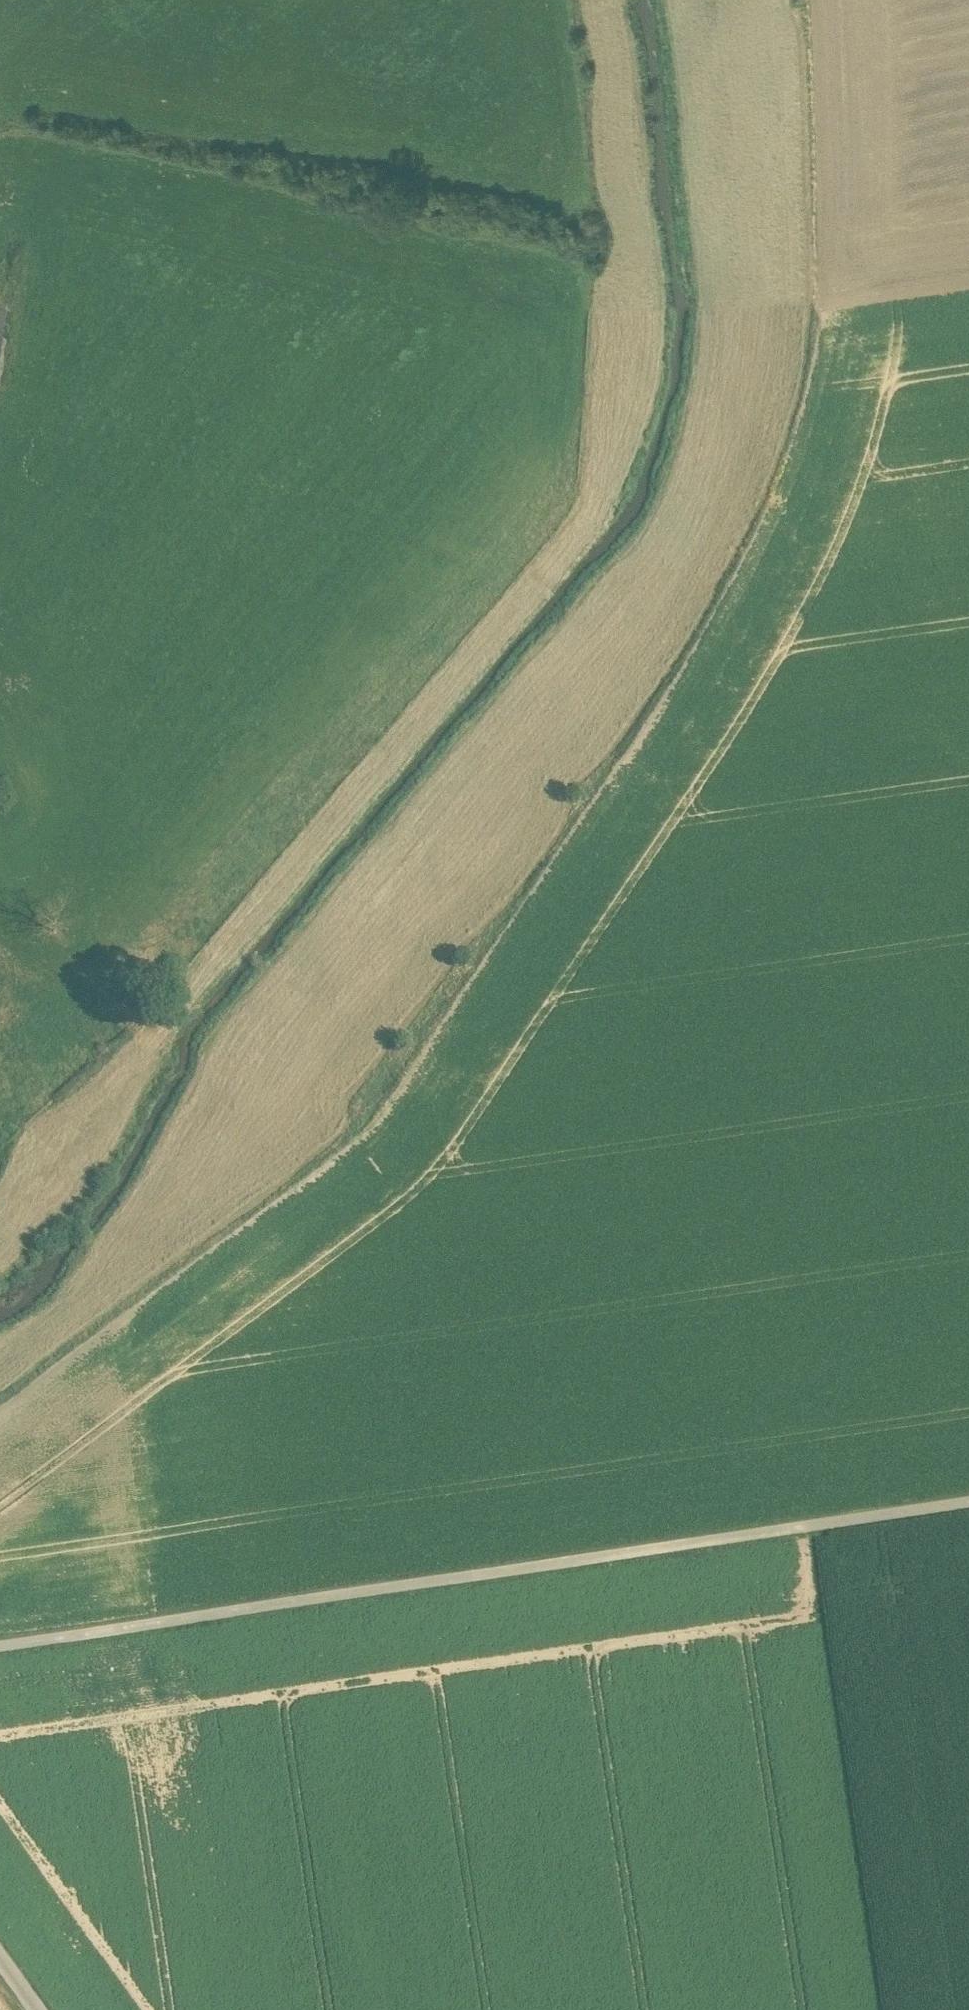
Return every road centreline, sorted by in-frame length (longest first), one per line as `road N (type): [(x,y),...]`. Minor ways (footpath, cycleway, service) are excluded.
road 1 (track): [(968,1503),(0,1646)]

